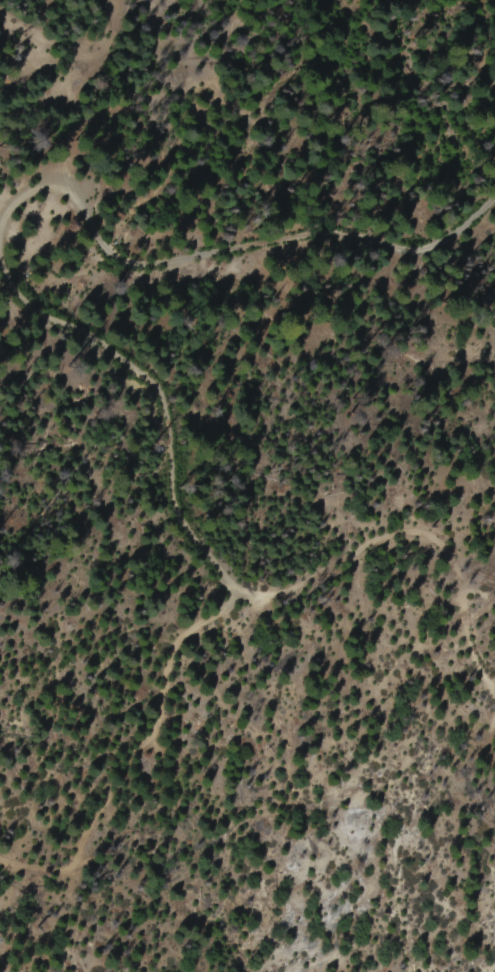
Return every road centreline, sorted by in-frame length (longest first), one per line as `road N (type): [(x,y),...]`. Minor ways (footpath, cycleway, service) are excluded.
road 1 (track): [(0,262),(27,307),(109,347),(154,384),(169,432),(174,509),(228,579),(243,592),(269,595),(307,582),(384,534),(434,535),(452,555),(474,660),(494,693)]
road 2 (track): [(494,202),(409,249),(339,230),(126,261),(112,257),(74,194)]
road 3 (track): [(243,592),(174,641),(154,728),(67,861),(50,868),(0,861)]
road 4 (track): [(74,194),(146,0)]

